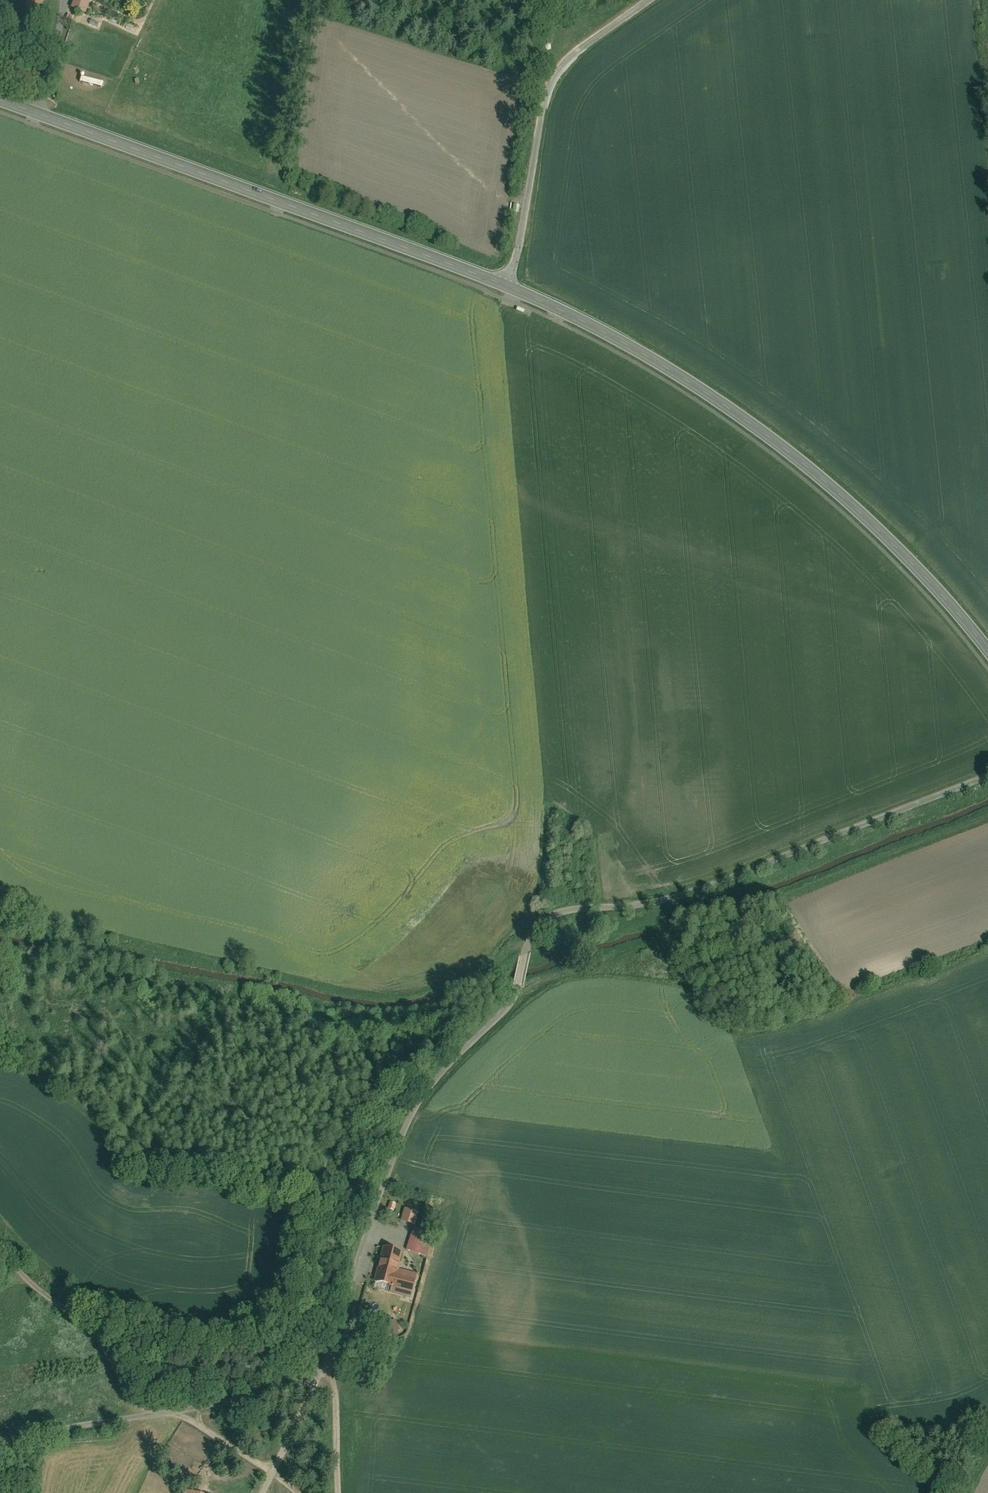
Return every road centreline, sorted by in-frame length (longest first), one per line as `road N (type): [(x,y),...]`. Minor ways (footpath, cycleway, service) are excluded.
road 1 (tertiary): [(509,287),(713,394),(876,521),(987,646)]
road 2 (tertiary): [(0,96),(509,287)]
road 3 (unclassified): [(509,287),(546,92),(579,50),(650,0)]
road 4 (track): [(165,1413),(132,1400),(99,1342),(0,1253)]
road 5 (track): [(165,1413),(244,1453),(297,1492)]

